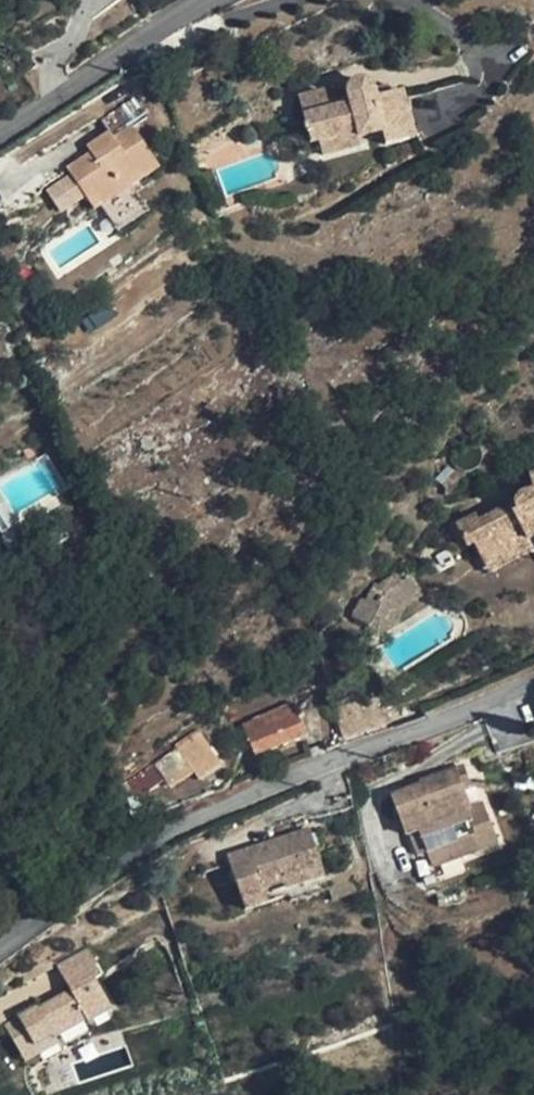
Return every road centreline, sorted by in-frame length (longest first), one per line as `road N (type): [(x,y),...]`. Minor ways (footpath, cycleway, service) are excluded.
road 1 (residential): [(533,683),(145,847),(0,955)]
road 2 (residential): [(199,0),(0,129)]

